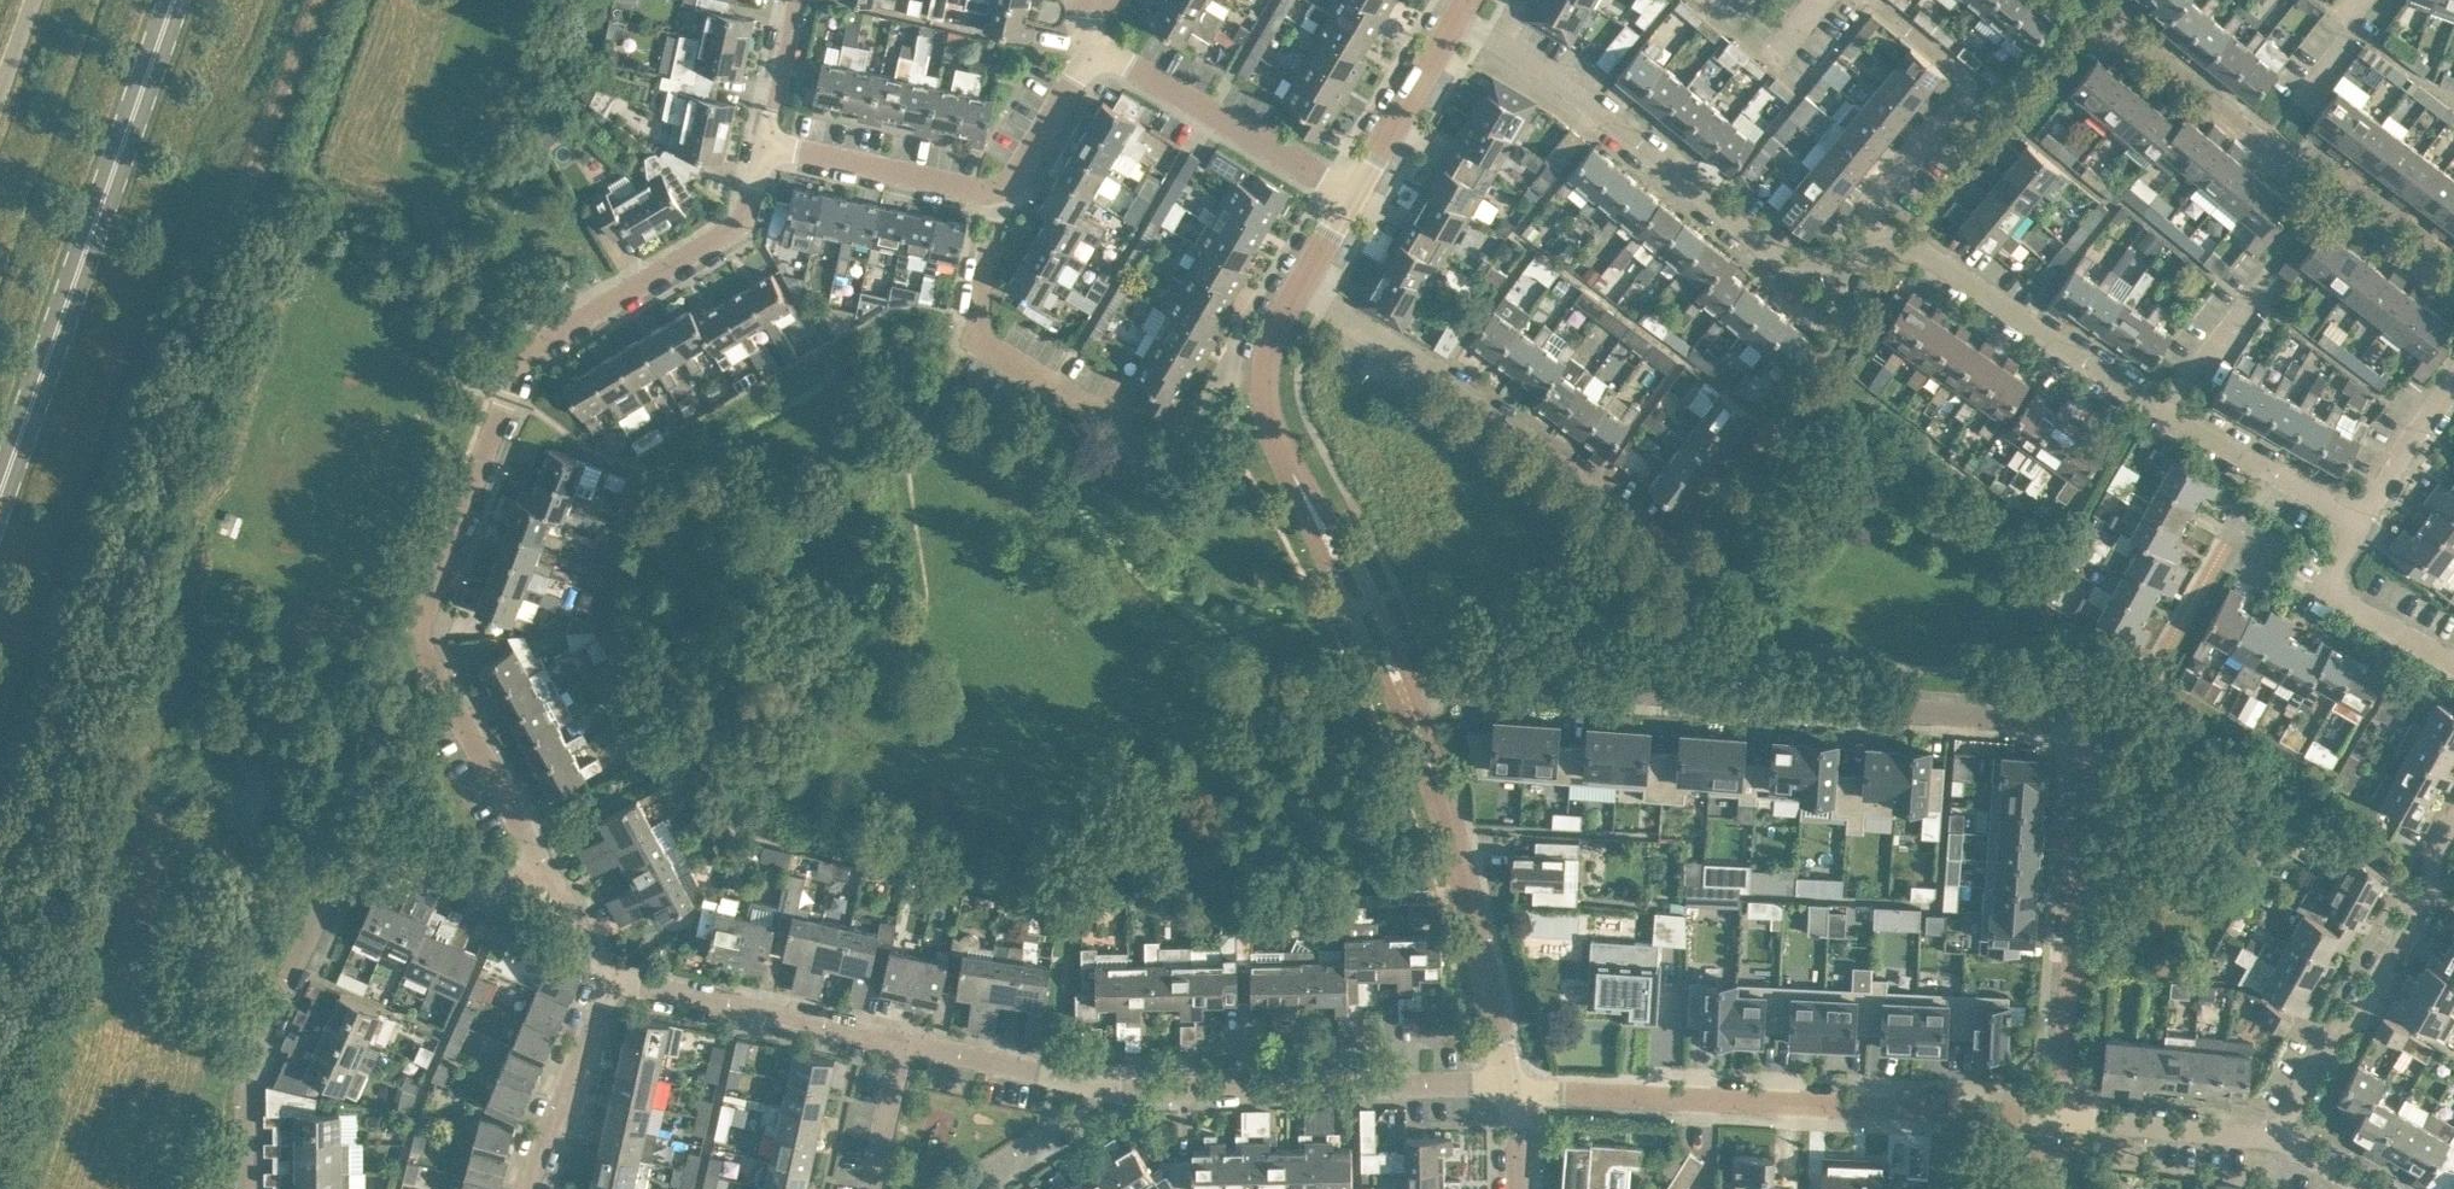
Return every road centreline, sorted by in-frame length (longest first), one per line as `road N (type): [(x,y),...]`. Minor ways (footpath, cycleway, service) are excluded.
road 1 (residential): [(1406,699),(1477,679),(2061,721),(2091,751),(2059,1115)]
road 2 (residential): [(766,142),(744,218),(527,352),(430,611),(434,655),(544,864)]
road 3 (residential): [(2361,519),(2078,358),(1927,251),(1878,250)]
road 4 (residential): [(245,1188),(247,1076),(340,880),(387,846),(490,886),(544,864)]
road 5 (residential): [(2059,1115),(1510,1088)]
road 6 (secondary): [(0,496),(174,0)]
road 7 (residential): [(1878,250),(1791,265),(1573,90),(1457,17)]
road 8 (unclassified): [(1681,551),(1413,354),(1297,289)]
road 9 (unclassified): [(1406,699),(1272,430),(1265,370),(1297,289)]
road 10 (residential): [(766,142),(997,189),(1020,171),(1090,45)]
road 11 (unclassified): [(1510,1088),(1461,866),(1406,699)]
road 12 (residential): [(1510,1088),(1113,1089)]
road 13 (residential): [(2453,819),(2434,855),(2432,885),(2368,1001),(2333,1033),(2276,1137)]
road 14 (residential): [(1352,194),(1090,45)]
road 15 (residential): [(904,1038),(611,978)]
road 16 (residential): [(527,1188),(611,978)]
road 17 (residential): [(2453,664),(2332,590),(2330,576),(2361,519)]
road 18 (residential): [(2276,1137),(2059,1115)]
road 19 (residential): [(1113,1089),(904,1038)]
road 20 (residential): [(1878,250),(1877,198),(1961,99),(1961,72)]
road 21 (unclassified): [(1352,194),(1457,17)]
road 22 (residential): [(983,1188),(986,1170),(1113,1089)]
road 23 (residential): [(2361,519),(2453,384)]
road 24 (residential): [(904,1038),(871,1188)]
road 25 (residential): [(797,0),(766,142)]
road 26 (residential): [(611,978),(544,864)]

